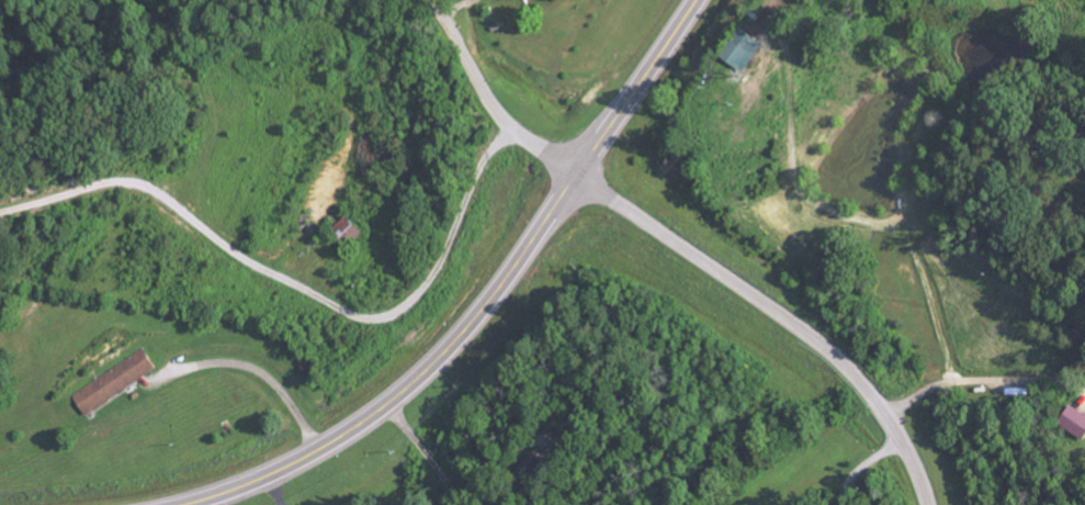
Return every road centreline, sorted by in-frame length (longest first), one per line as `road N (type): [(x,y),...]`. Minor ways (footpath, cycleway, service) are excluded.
road 1 (secondary): [(190,504),(269,476),(340,438),(451,347),(507,280),(694,0)]
road 2 (residential): [(927,504),(900,438),(841,363),(578,176)]
road 3 (residential): [(578,176),(494,114),(444,26),(419,0)]

